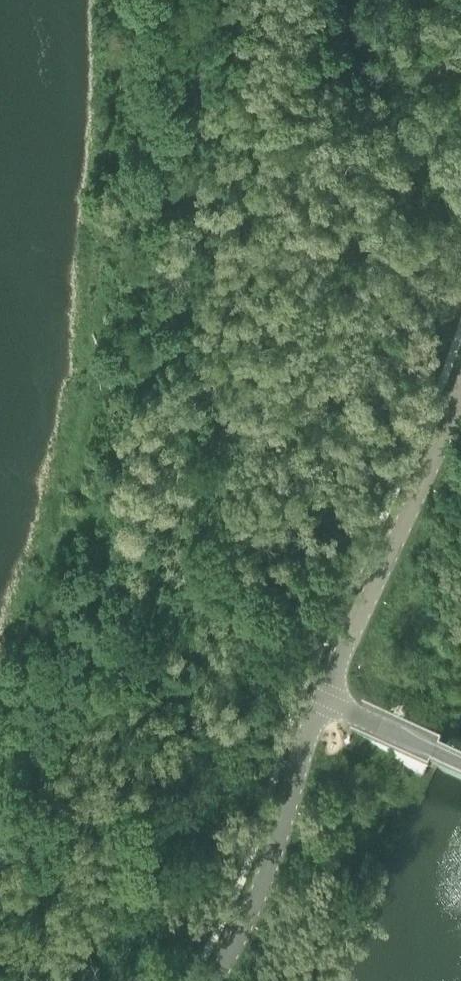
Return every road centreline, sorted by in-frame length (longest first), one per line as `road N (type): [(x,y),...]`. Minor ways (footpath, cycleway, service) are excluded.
road 1 (tertiary): [(326,699),(460,393)]
road 2 (unclassified): [(213,980),(278,842),(326,699)]
road 3 (tertiary): [(460,760),(326,699)]

